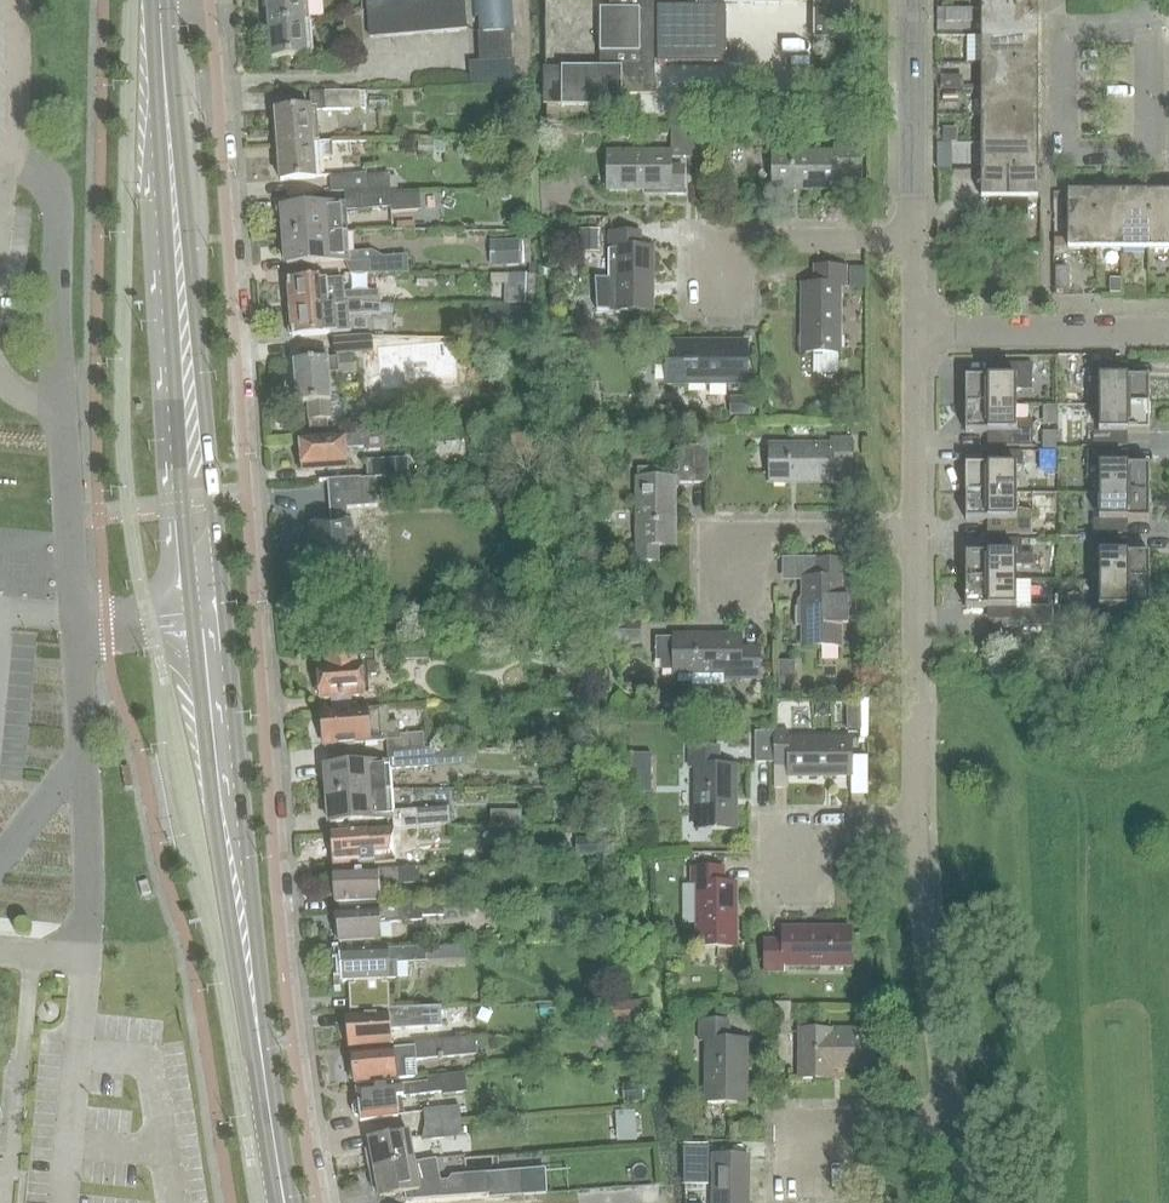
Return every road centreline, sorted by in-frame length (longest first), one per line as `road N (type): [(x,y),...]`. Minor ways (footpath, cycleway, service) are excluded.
road 1 (residential): [(318,1202),(292,1039),(212,27)]
road 2 (primary): [(226,619),(171,57),(160,17)]
road 3 (primary): [(160,17),(157,110),(194,621)]
road 4 (primary): [(293,1202),(267,1043),(226,619)]
road 5 (primary): [(194,621),(214,819),(276,1202)]
road 6 (unclassified): [(76,631),(58,372),(59,204),(50,181),(21,164)]
road 7 (unclassified): [(84,958),(89,825),(76,631)]
road 8 (residential): [(1149,28),(1063,28),(1064,155),(1149,155)]
road 9 (residential): [(916,826),(949,1120)]
road 10 (residential): [(915,532),(916,826)]
road 11 (residential): [(721,307),(721,240),(912,240)]
road 12 (residential): [(1168,331),(915,332)]
road 13 (residential): [(734,597),(734,533),(915,532)]
road 14 (residential): [(912,0),(912,240)]
road 15 (residential): [(806,1182),(806,1120),(949,1120)]
road 16 (residential): [(915,332),(915,532)]
road 17 (residential): [(792,891),(792,828),(916,826)]
road 18 (residential): [(1149,155),(1149,28)]

